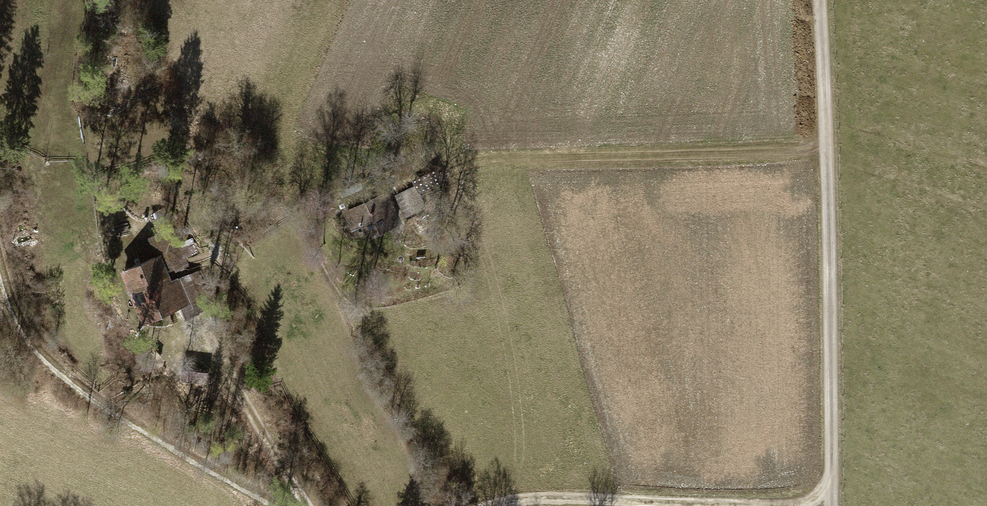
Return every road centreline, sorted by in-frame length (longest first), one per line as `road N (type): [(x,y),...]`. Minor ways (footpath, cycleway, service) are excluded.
road 1 (track): [(833,505),(820,0)]
road 2 (track): [(0,236),(29,343),(282,505)]
road 3 (track): [(832,503),(525,499),(506,505)]
road 4 (track): [(317,505),(186,274)]

